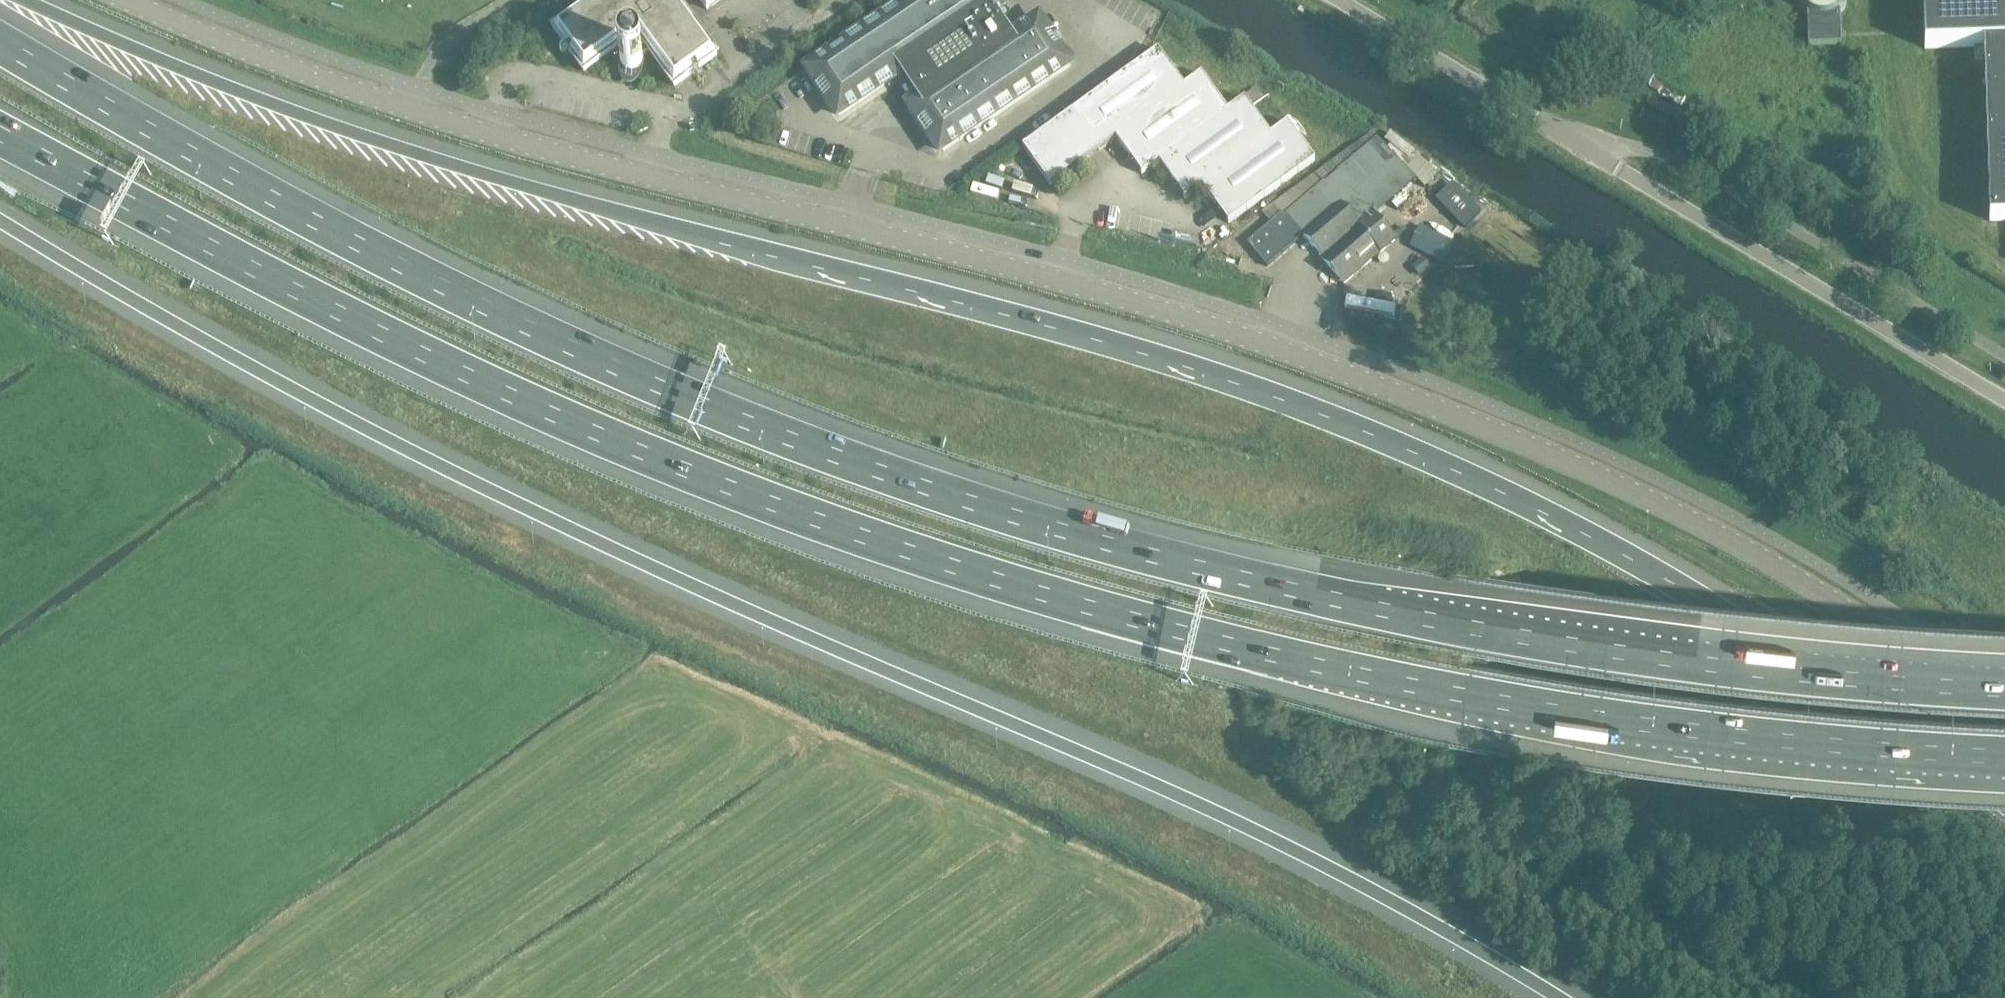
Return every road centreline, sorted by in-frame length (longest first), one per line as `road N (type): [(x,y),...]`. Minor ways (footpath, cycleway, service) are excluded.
road 1 (motorway): [(2004,805),(1745,627),(1622,554),(1406,448),(1151,356),(718,242),(339,128),(27,0)]
road 2 (motorway): [(2004,688),(1694,661),(1485,630),(1299,592),(988,509),(753,427),(579,351),(404,268),(0,43)]
road 3 (motorway): [(0,134),(375,333),(562,419),(969,571),(1168,629),(1482,698),(1705,731),(2004,755)]
road 4 (secondary): [(2004,718),(1806,584),(1653,501),(1298,355),(1077,285),(519,140),(333,80),(132,0)]
road 5 (motorway): [(0,220),(347,418),(621,553),(1195,801),(1564,997)]
road 6 (tertiary): [(2004,401),(1337,0)]

